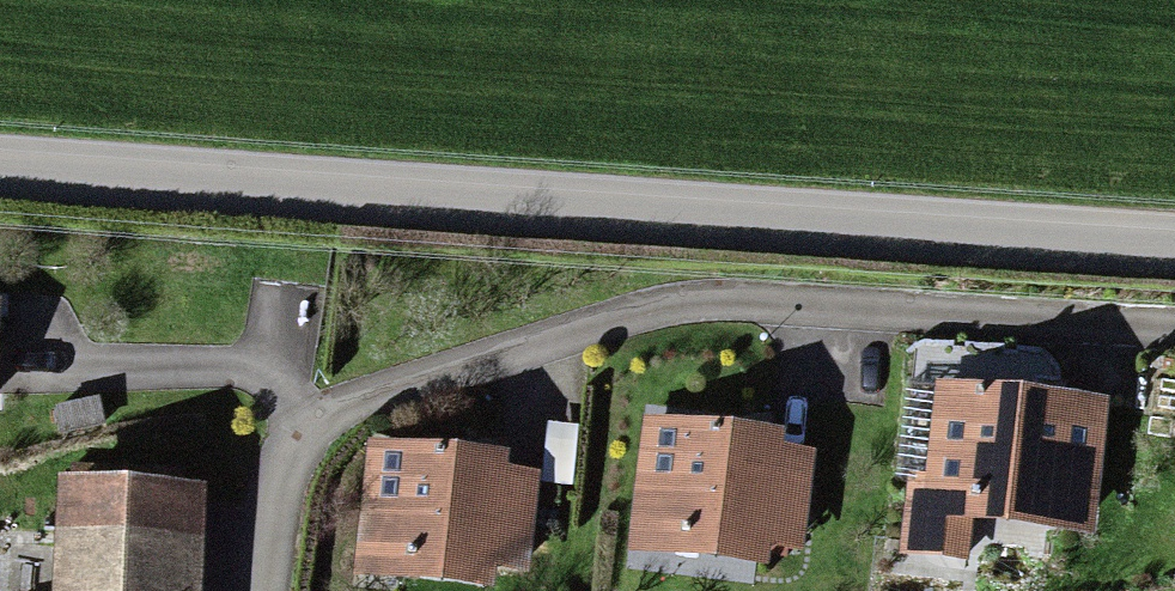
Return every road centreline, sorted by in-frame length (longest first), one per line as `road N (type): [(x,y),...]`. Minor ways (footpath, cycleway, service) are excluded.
road 1 (tertiary): [(1174,215),(0,164)]
road 2 (residential): [(1174,338),(735,314),(360,410),(281,450),(260,590)]

